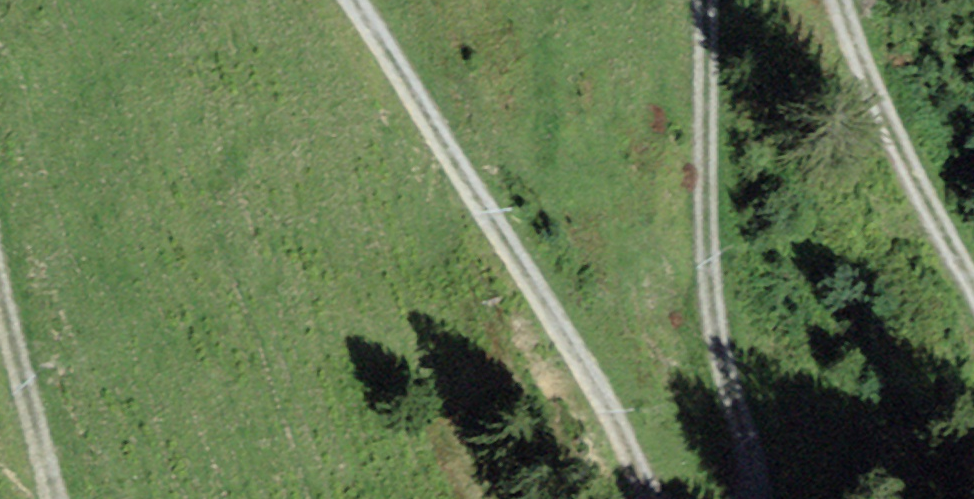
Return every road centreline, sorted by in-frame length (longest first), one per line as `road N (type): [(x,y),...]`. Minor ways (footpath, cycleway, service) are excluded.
road 1 (unclassified): [(359,0),(554,309),(656,498)]
road 2 (unclassified): [(743,498),(716,323),(703,0)]
road 3 (unclassified): [(841,0),(887,121),(973,286)]
road 4 (unclassified): [(55,498),(0,303)]

